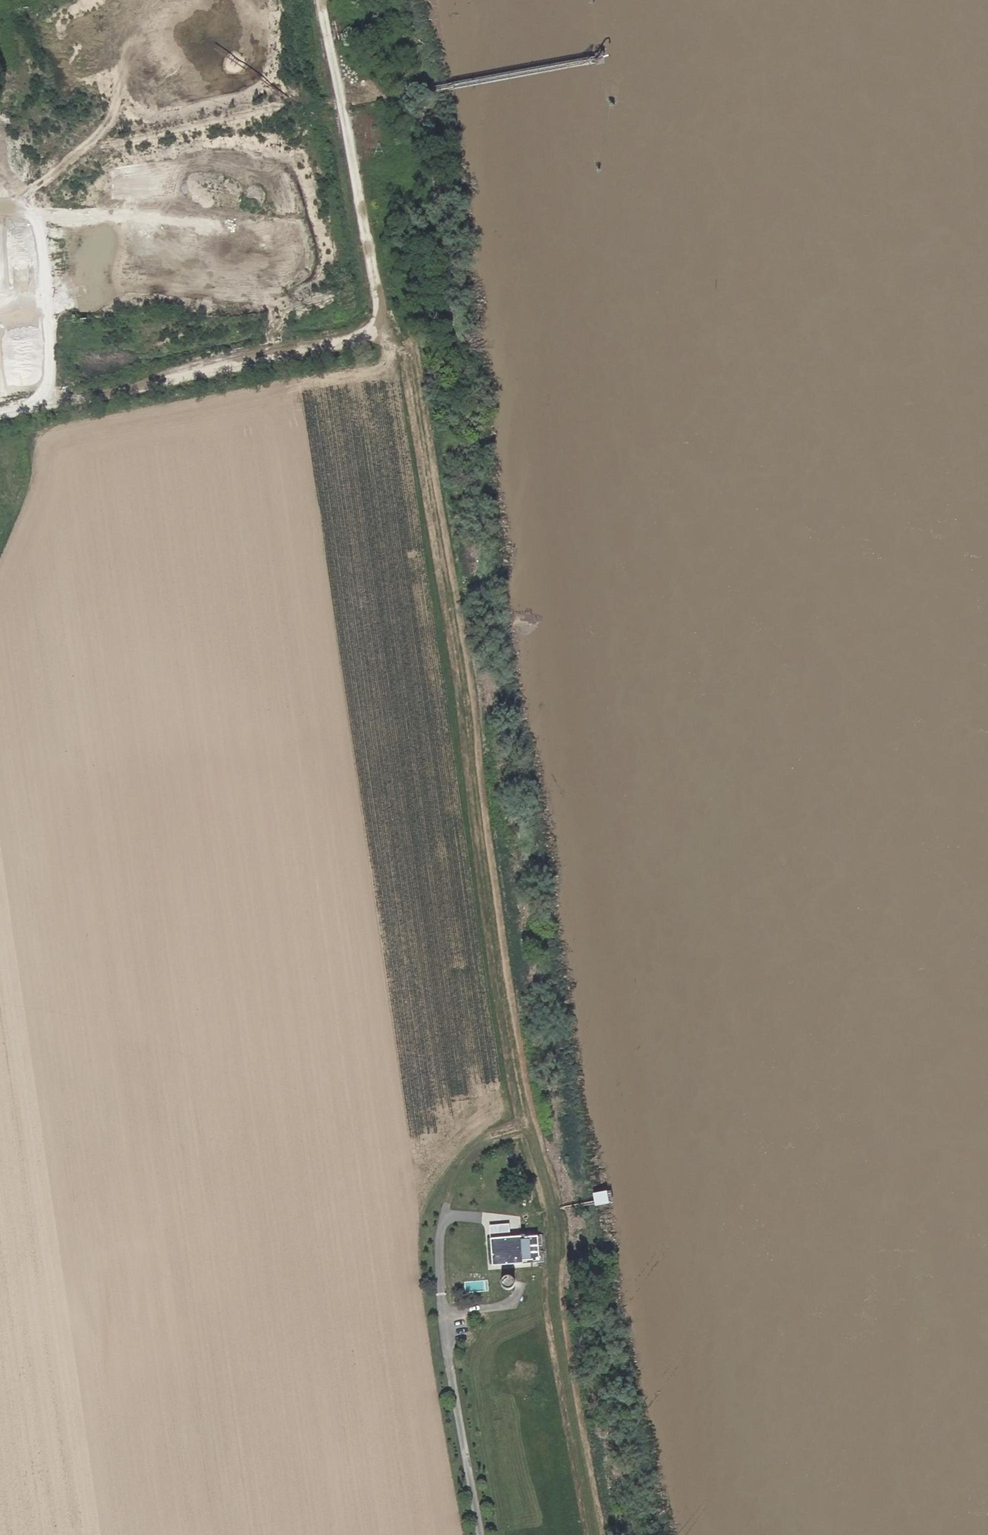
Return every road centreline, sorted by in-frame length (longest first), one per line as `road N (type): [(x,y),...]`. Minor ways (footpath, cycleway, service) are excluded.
road 1 (track): [(0,413),(356,338),(374,325),(377,295),(322,0)]

